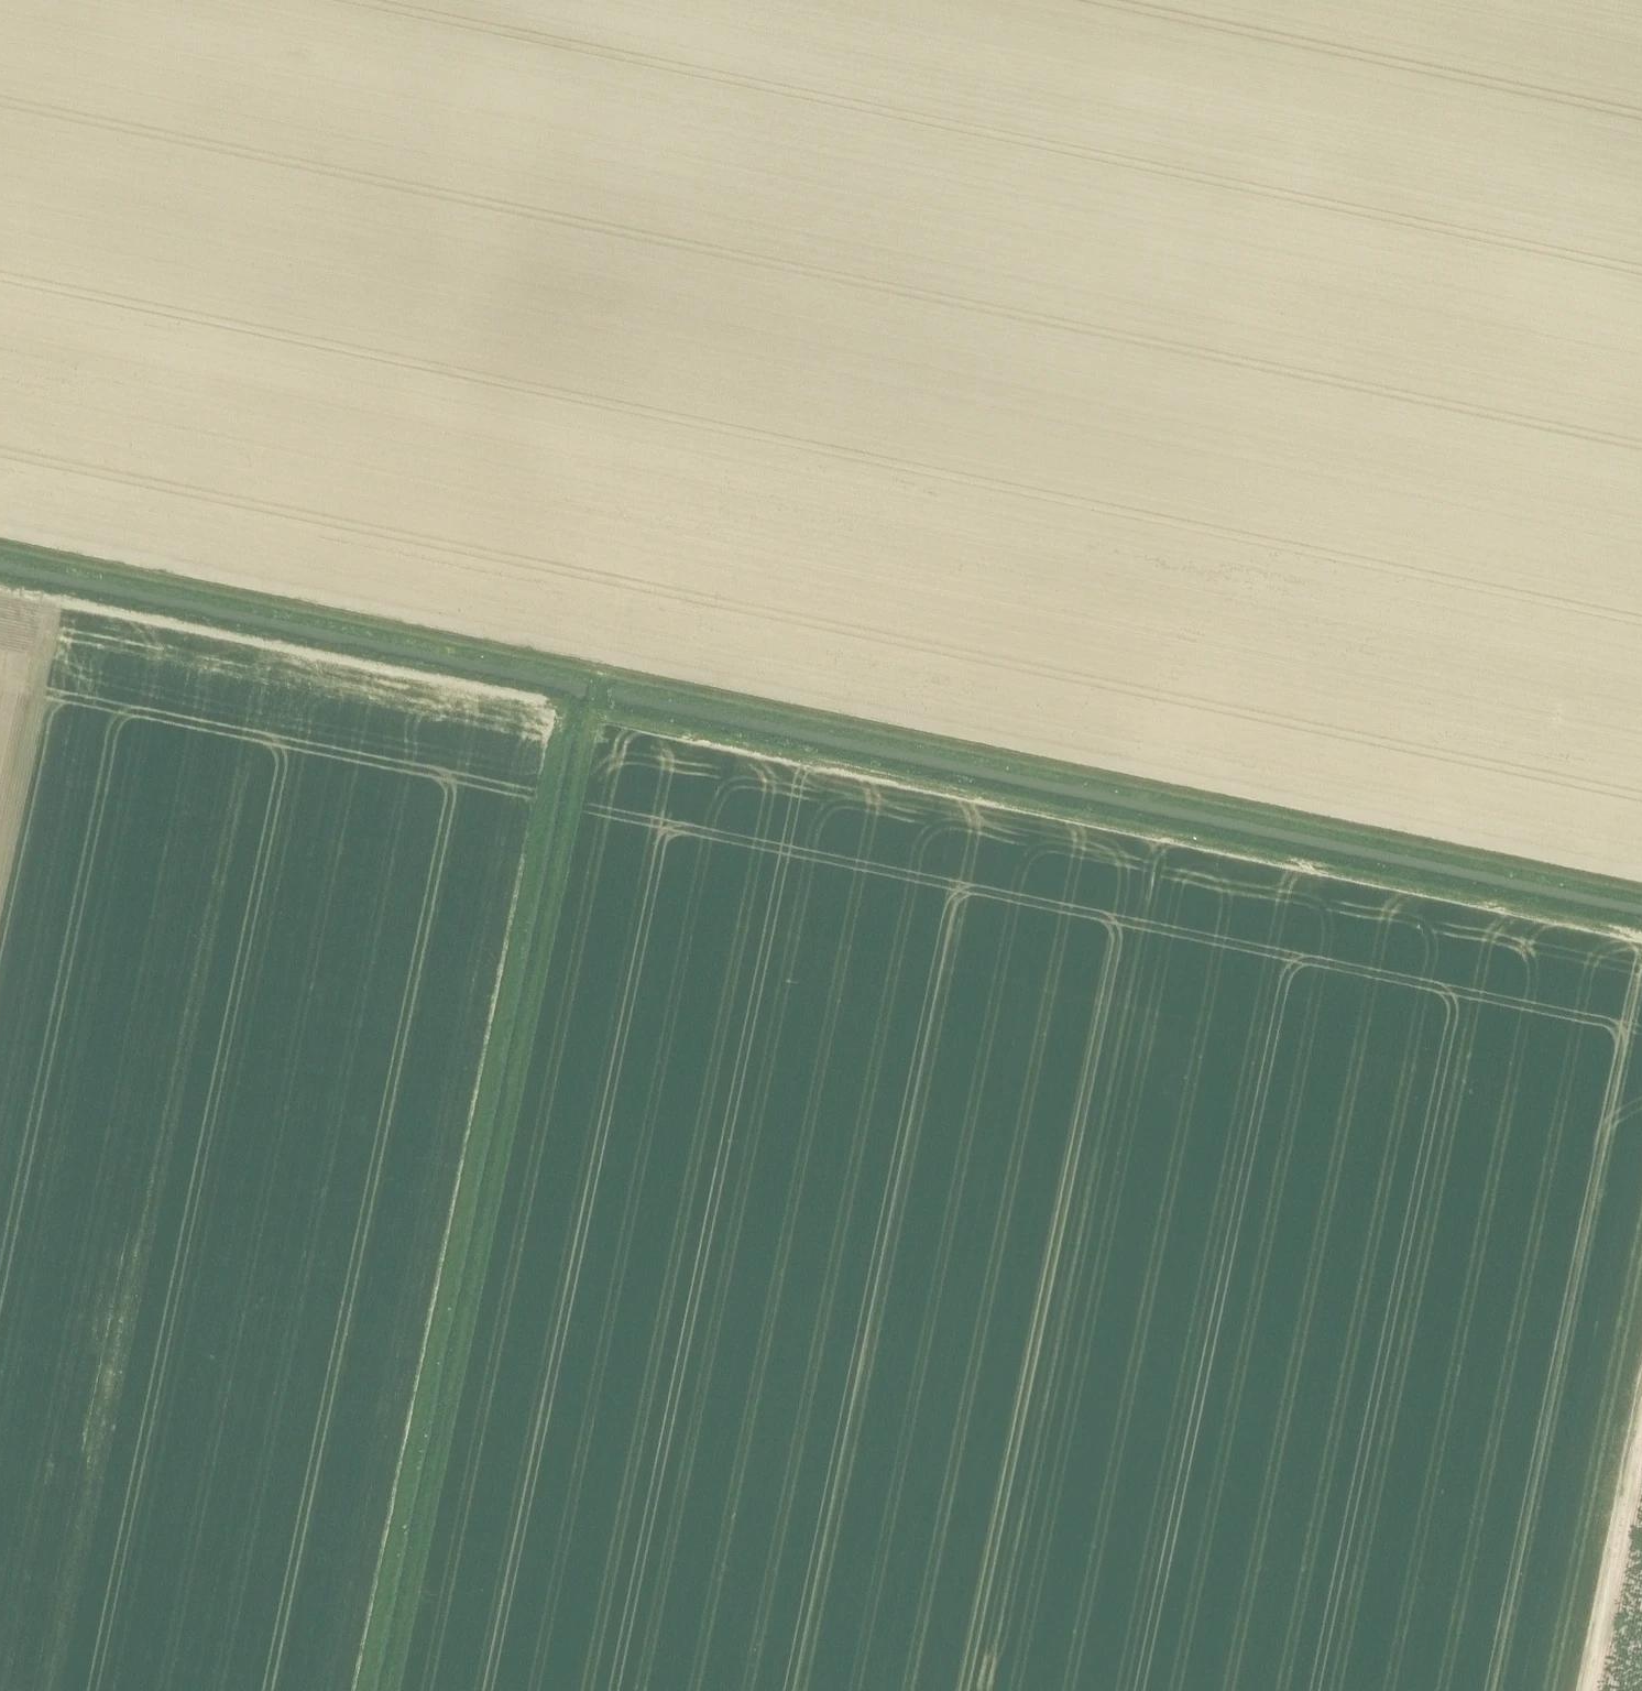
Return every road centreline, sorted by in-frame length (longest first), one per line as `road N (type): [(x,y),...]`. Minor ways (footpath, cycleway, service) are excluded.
road 1 (track): [(1587,1690),(1641,1421)]

